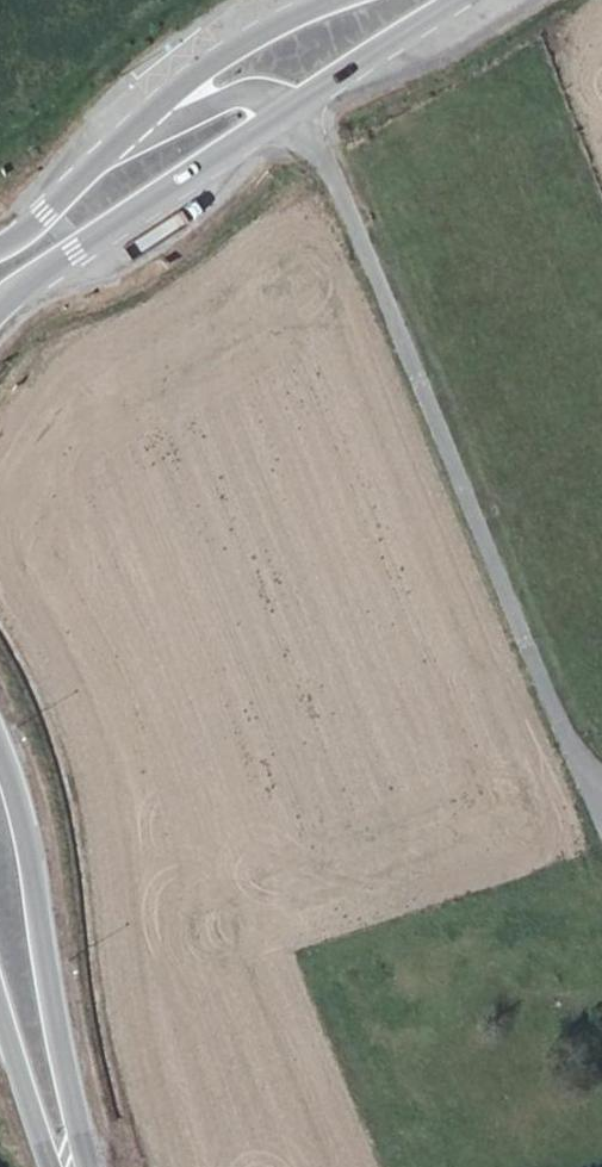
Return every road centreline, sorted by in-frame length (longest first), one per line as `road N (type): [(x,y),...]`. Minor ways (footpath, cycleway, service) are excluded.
road 1 (secondary): [(88,1166),(59,1046),(32,846),(0,739)]
road 2 (secondary): [(0,306),(292,103)]
road 3 (secondary): [(336,0),(293,16),(183,83),(118,141)]
road 4 (secondary): [(292,103),(463,0)]
road 5 (residential): [(292,103),(251,90),(118,141)]
road 6 (secondary): [(0,1010),(51,1166)]
road 7 (secondary): [(118,141),(0,248)]

